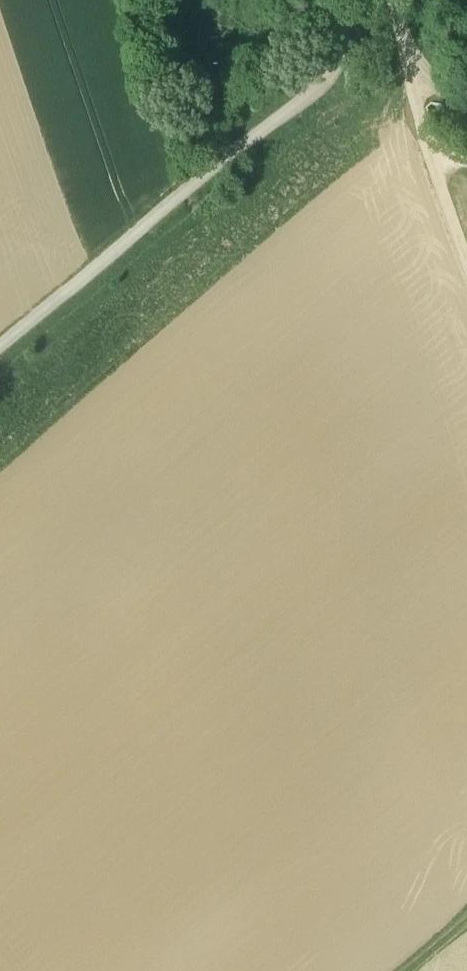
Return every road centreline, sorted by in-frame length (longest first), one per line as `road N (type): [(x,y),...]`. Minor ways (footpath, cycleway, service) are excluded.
road 1 (track): [(351,0),(358,58),(350,79),(0,369)]
road 2 (track): [(418,81),(466,235)]
road 3 (track): [(466,109),(433,82),(418,81),(406,0)]

